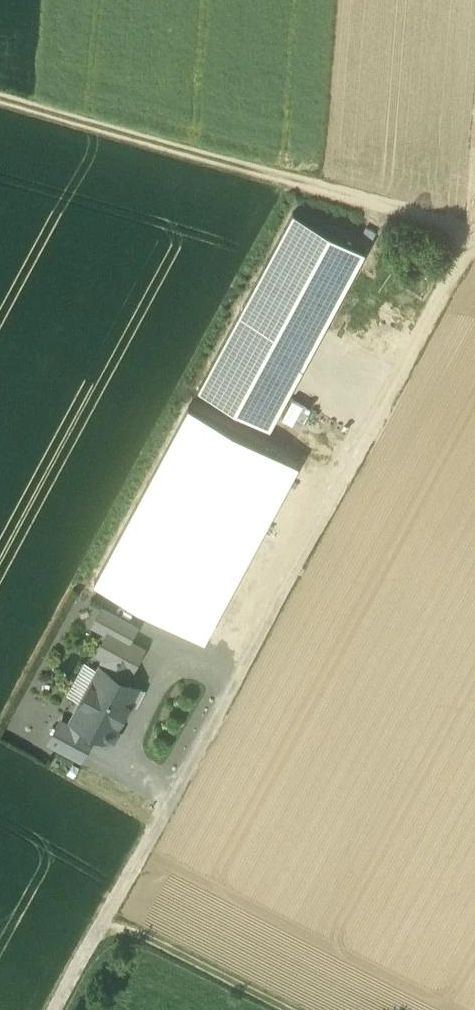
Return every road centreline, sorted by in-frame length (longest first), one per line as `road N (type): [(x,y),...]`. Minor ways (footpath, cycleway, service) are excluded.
road 1 (track): [(99,931),(470,236)]
road 2 (track): [(474,237),(0,100)]
road 3 (track): [(171,795),(122,759),(169,668),(228,688)]
road 4 (track): [(99,931),(130,932),(287,1009)]

